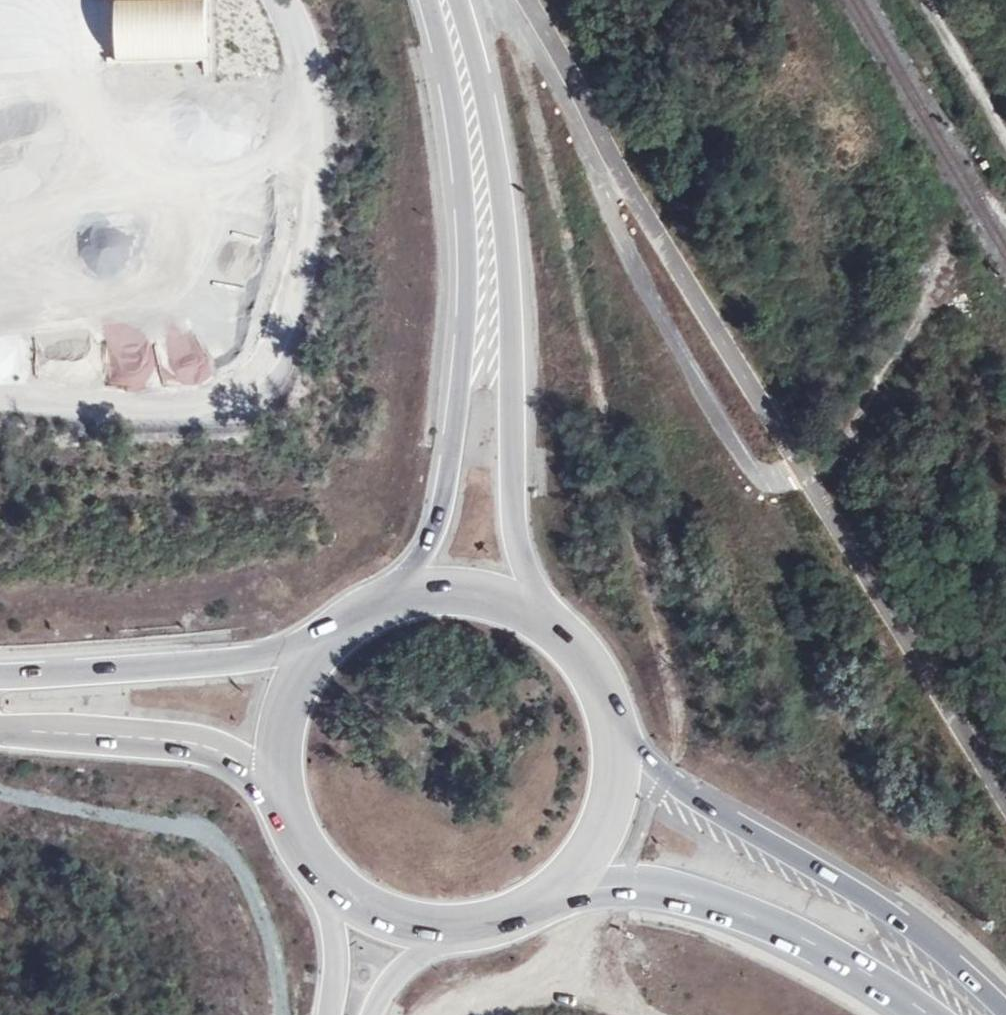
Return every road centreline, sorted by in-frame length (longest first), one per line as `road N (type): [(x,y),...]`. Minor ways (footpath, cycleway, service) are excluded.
road 1 (tertiary): [(558,634),(516,544),(501,198),(447,0)]
road 2 (tertiary): [(438,0),(468,198),(465,385),(432,535),(395,605)]
road 3 (track): [(485,0),(525,34),(715,424),(771,479),(804,474)]
road 4 (primary): [(1005,1010),(924,938),(670,783),(613,719)]
road 5 (primary): [(564,885),(671,889),(727,906),(807,938),(927,1014)]
road 6 (trunk): [(335,642),(259,661),(0,680)]
road 7 (track): [(1005,203),(919,333),(804,474)]
road 8 (trunk): [(0,731),(167,740),(229,753),(295,822)]
road 9 (primary): [(295,822),(344,890),(424,926),(493,923),(564,885)]
road 10 (primary): [(335,642),(298,695),(288,726),(287,791),(295,822)]
road 11 (primary): [(564,885),(588,858),(616,791),(613,719)]
road 12 (primary): [(558,634),(516,608),(468,596),(395,605)]
road 13 (track): [(1005,142),(924,0)]

